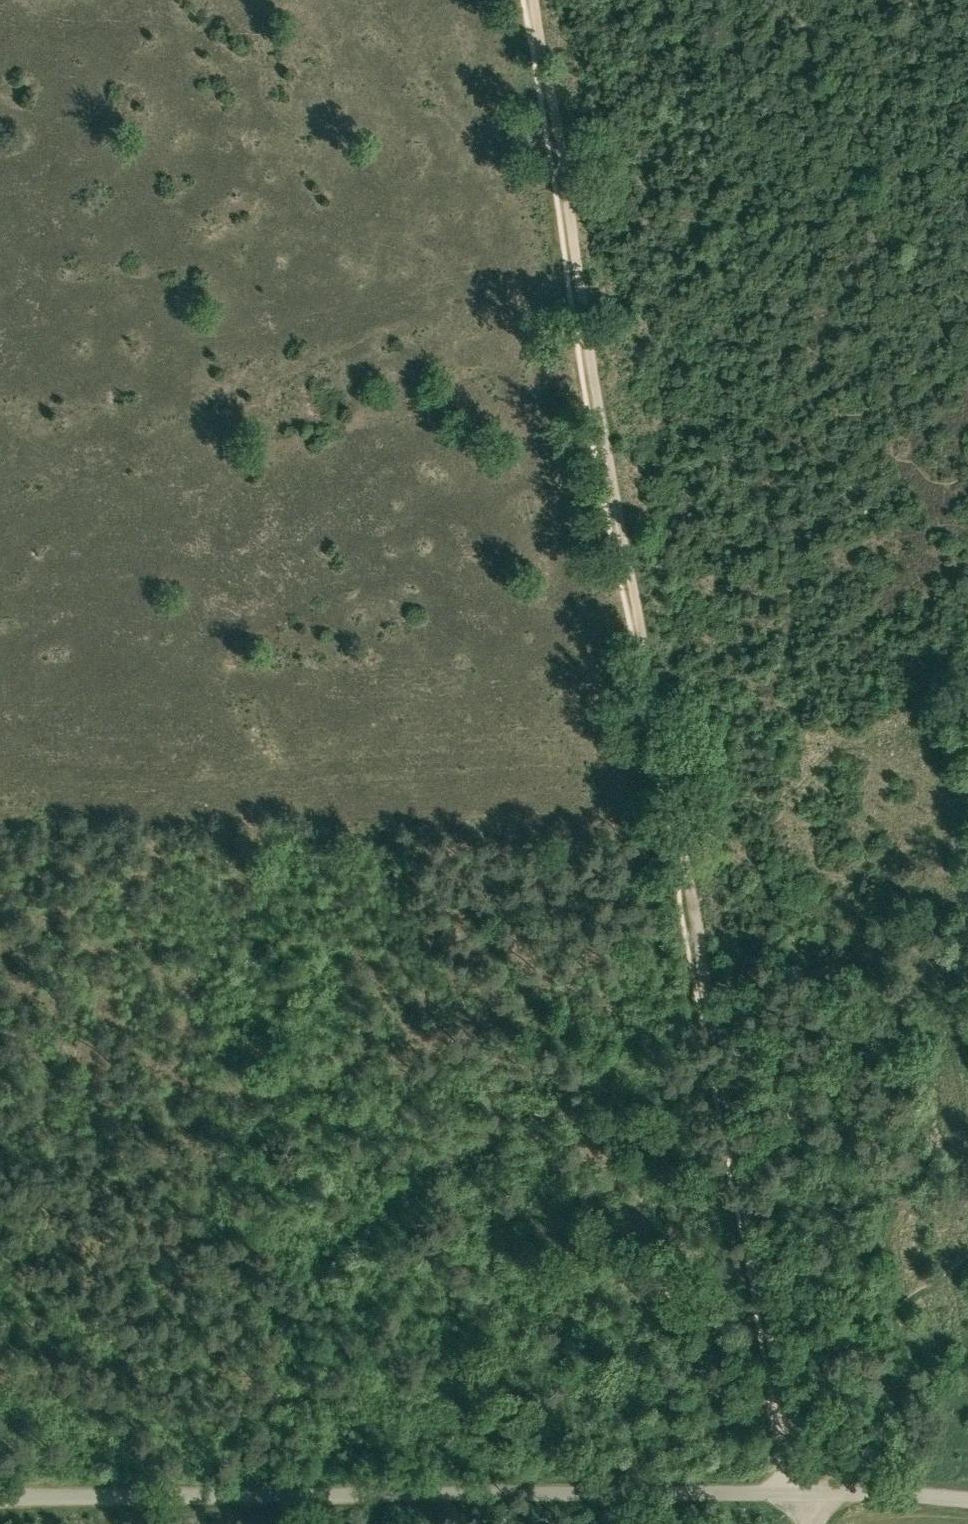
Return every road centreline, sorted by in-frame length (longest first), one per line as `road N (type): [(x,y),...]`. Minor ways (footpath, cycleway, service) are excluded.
road 1 (track): [(535,0),(801,1495)]
road 2 (unclassified): [(0,1500),(801,1495)]
road 3 (unclassified): [(967,1503),(801,1495)]

